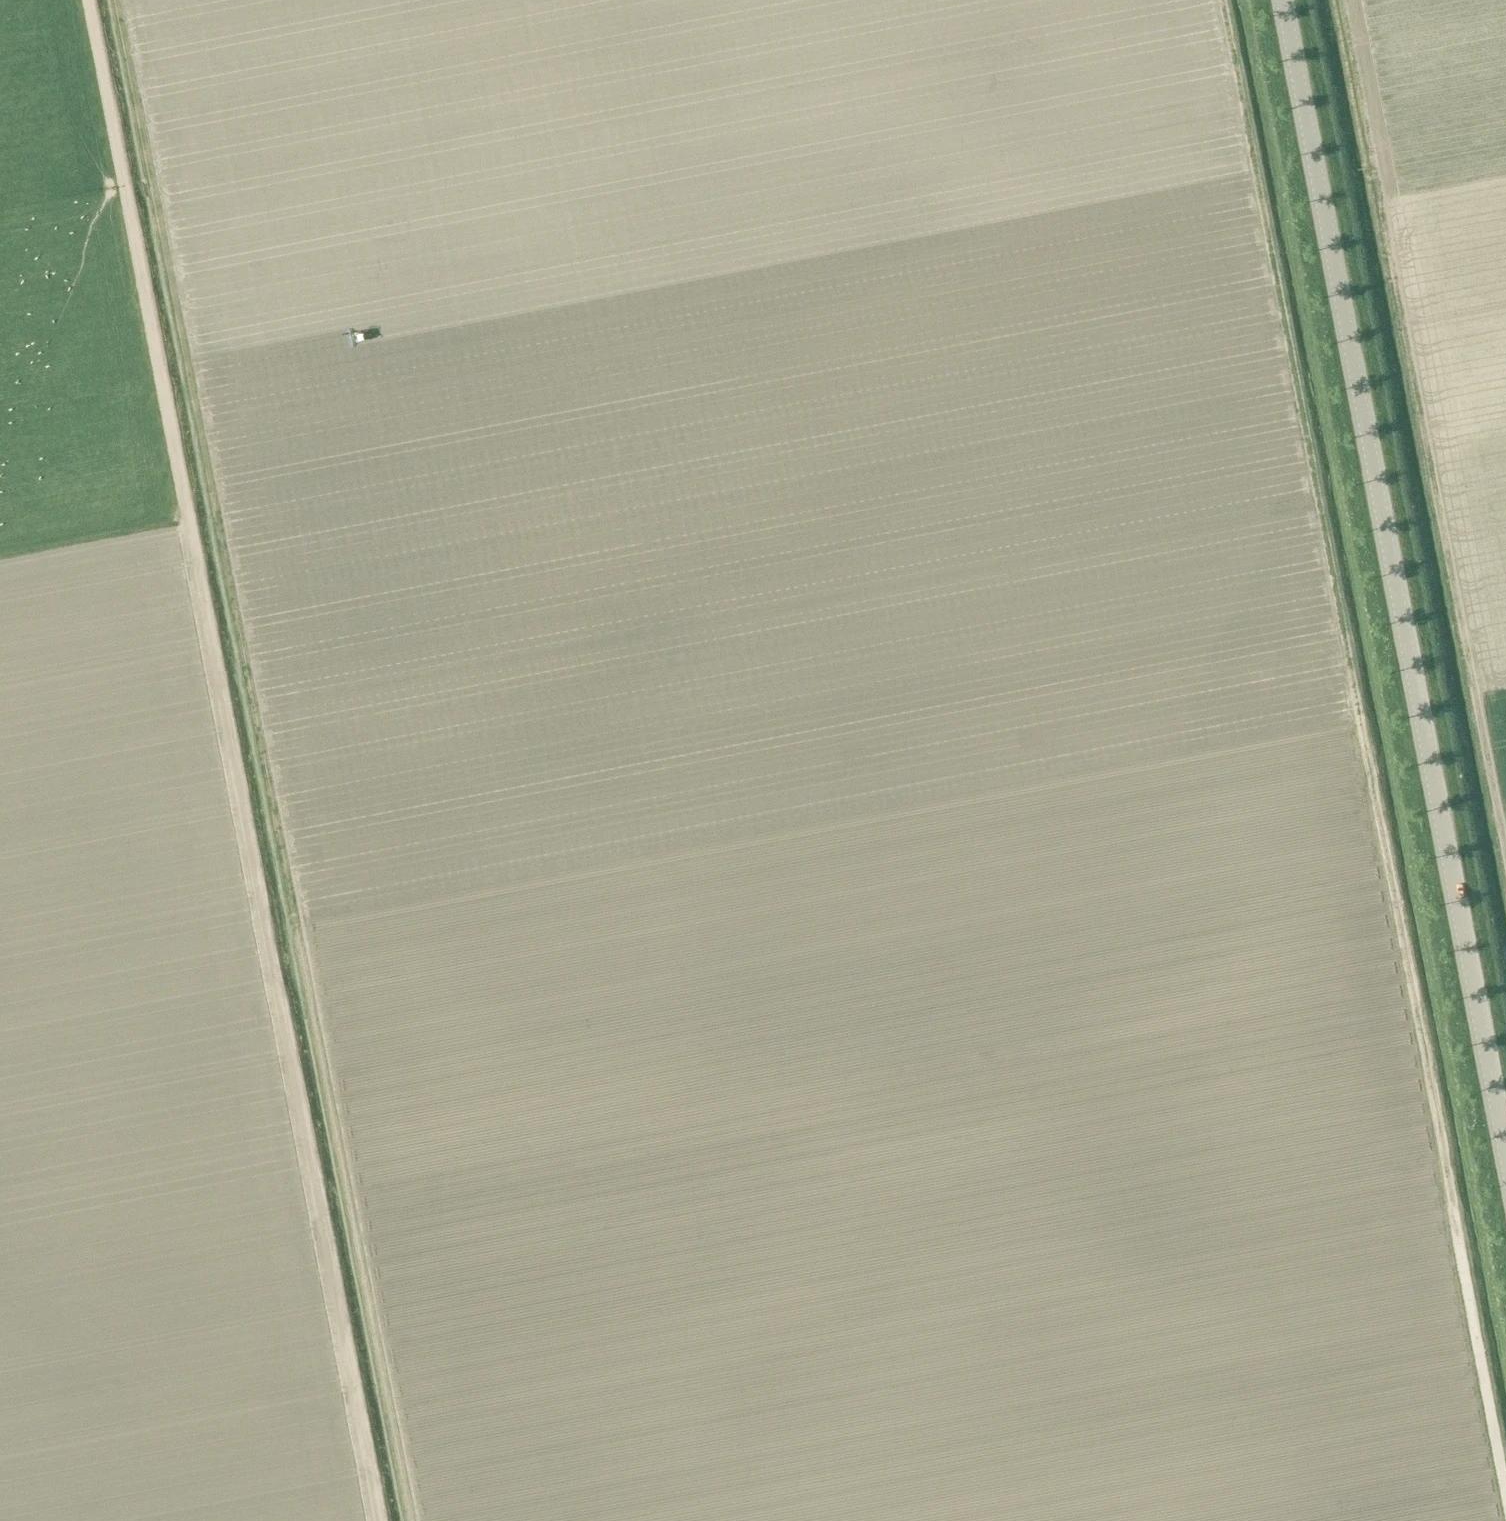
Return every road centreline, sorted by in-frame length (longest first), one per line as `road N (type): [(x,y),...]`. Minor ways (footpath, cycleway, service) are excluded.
road 1 (unclassified): [(1505,1155),(1283,0)]

